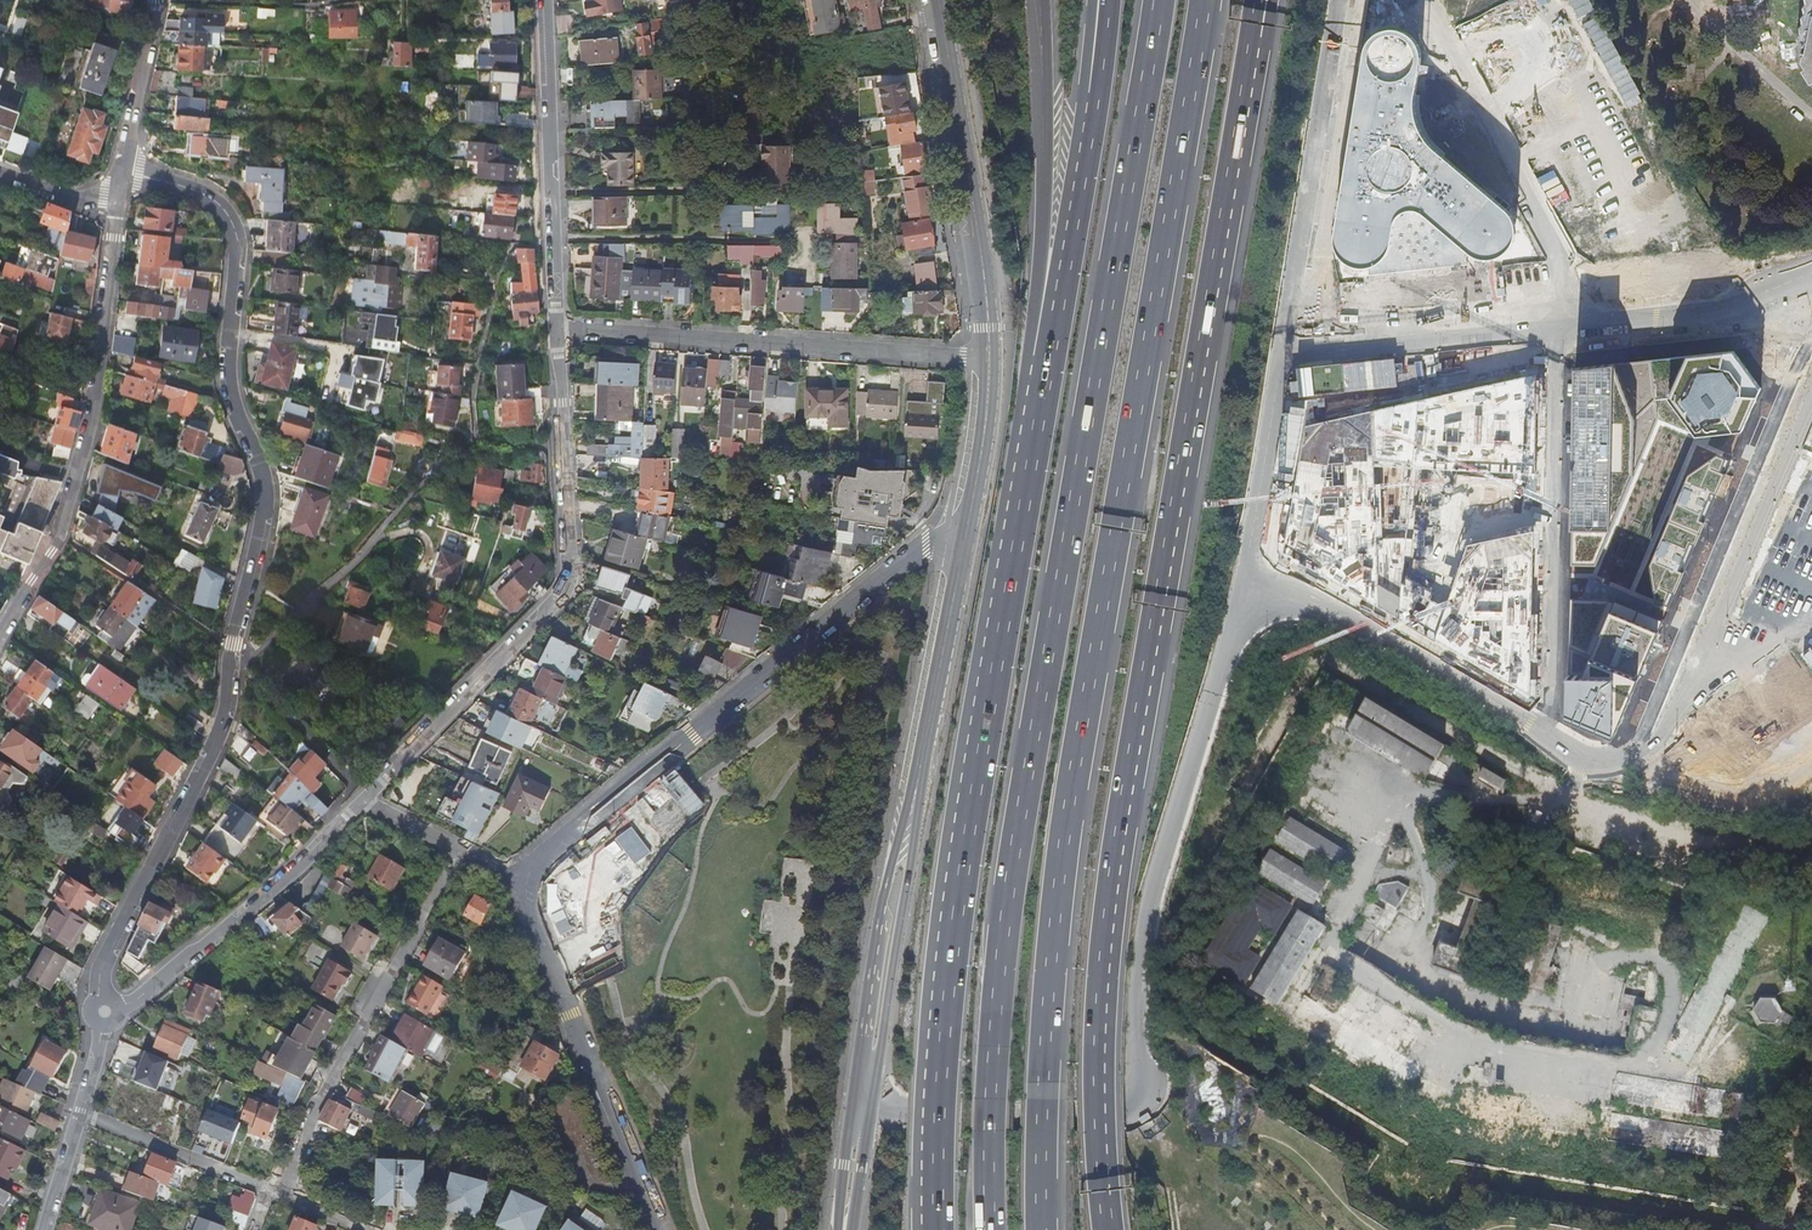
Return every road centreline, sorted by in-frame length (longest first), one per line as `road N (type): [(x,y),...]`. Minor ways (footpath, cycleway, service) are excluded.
road 1 (motorway): [(1158,0),(1009,890),(998,982),(990,1229)]
road 2 (motorway): [(1042,1229),(1048,986),(1060,880),(1205,0)]
road 3 (motorway): [(1108,1229),(1100,1027),(1110,902),(1254,48)]
road 4 (residential): [(105,1012),(101,970),(217,741),(266,492),(232,386),(235,227),(226,211),(194,190),(125,172)]
road 5 (residential): [(1247,584),(1326,609),(1574,753),(1620,755),(1640,735),(1811,328)]
road 6 (motorway): [(1044,392),(949,984),(938,1229)]
road 7 (residential): [(871,1109),(1123,1111),(1146,1093),(1134,1019),(1150,903),(1247,584)]
road 8 (residential): [(966,535),(926,545),(514,877)]
road 9 (residential): [(362,801),(566,586),(571,565),(557,327)]
road 10 (residential): [(1282,353),(1712,312),(1811,269)]
road 11 (track): [(1313,664),(1584,804),(1669,833),(1811,860)]
road 12 (residential): [(0,634),(62,536),(91,428),(119,203)]
road 13 (residential): [(990,359),(557,327)]
road 14 (motorway): [(1104,0),(1044,392)]
road 15 (motorway): [(1037,0),(1044,392)]
road 16 (residential): [(274,1193),(462,852)]
road 17 (residential): [(658,1229),(514,877)]
road 18 (secondary): [(924,744),(882,902),(854,1107)]
road 19 (secondary): [(871,1109),(924,744)]
road 20 (secondary): [(990,359),(983,266),(939,0)]
road 21 (residential): [(1282,353),(1338,0)]
road 22 (residential): [(105,1012),(137,999),(302,866),(362,801)]
road 23 (residential): [(557,327),(546,0)]
road 24 (residential): [(1247,584),(1282,353)]
road 25 (residential): [(43,1229),(105,1012)]
road 26 (secondary): [(924,744),(966,535)]
road 27 (residential): [(274,1193),(86,1116)]
road 28 (secondary): [(966,535),(990,359)]
road 29 (residential): [(125,172),(157,0)]
road 30 (residential): [(0,174),(70,199),(119,203)]
road 31 (secondary): [(854,1107),(839,1229)]
road 32 (secondary): [(851,1229),(871,1109)]

